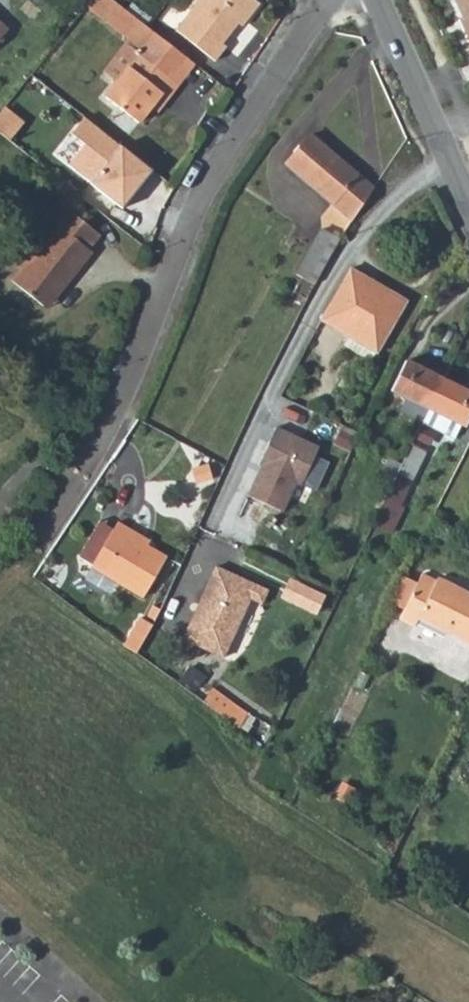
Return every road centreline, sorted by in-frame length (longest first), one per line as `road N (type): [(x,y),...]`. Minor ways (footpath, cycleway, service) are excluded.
road 1 (residential): [(333,0),(195,200),(102,442)]
road 2 (tertiary): [(468,210),(377,0)]

